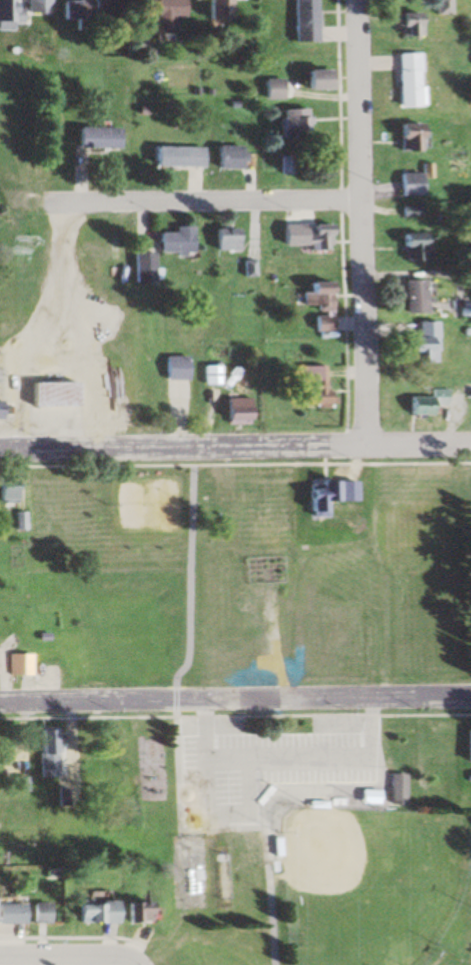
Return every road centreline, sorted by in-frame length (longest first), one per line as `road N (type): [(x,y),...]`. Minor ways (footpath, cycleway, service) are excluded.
road 1 (residential): [(0,702),(470,695)]
road 2 (residential): [(0,452),(470,447)]
road 3 (residential): [(372,448),(359,0)]
road 4 (residential): [(0,200),(360,200)]
road 5 (residential): [(143,964),(120,948),(0,949)]

